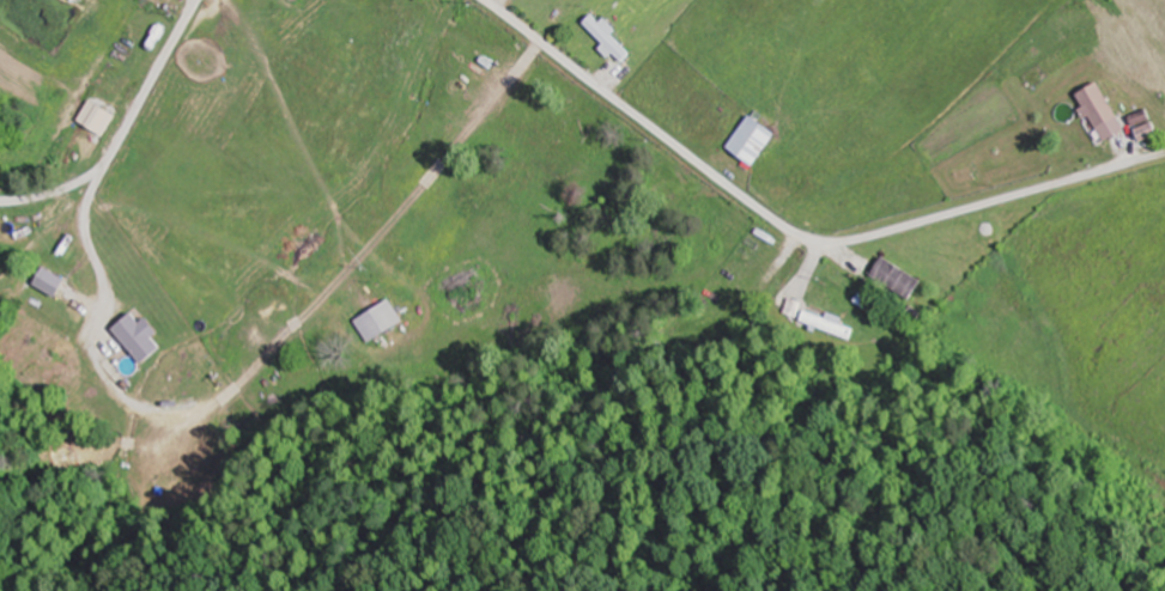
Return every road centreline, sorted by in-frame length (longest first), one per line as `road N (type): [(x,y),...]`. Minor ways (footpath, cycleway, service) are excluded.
road 1 (residential): [(1164,152),(911,225),(813,239),(735,191),(487,0)]
road 2 (residential): [(0,466),(98,179)]
road 3 (residential): [(200,0),(98,179)]
road 4 (residential): [(98,179),(18,258),(0,265)]

